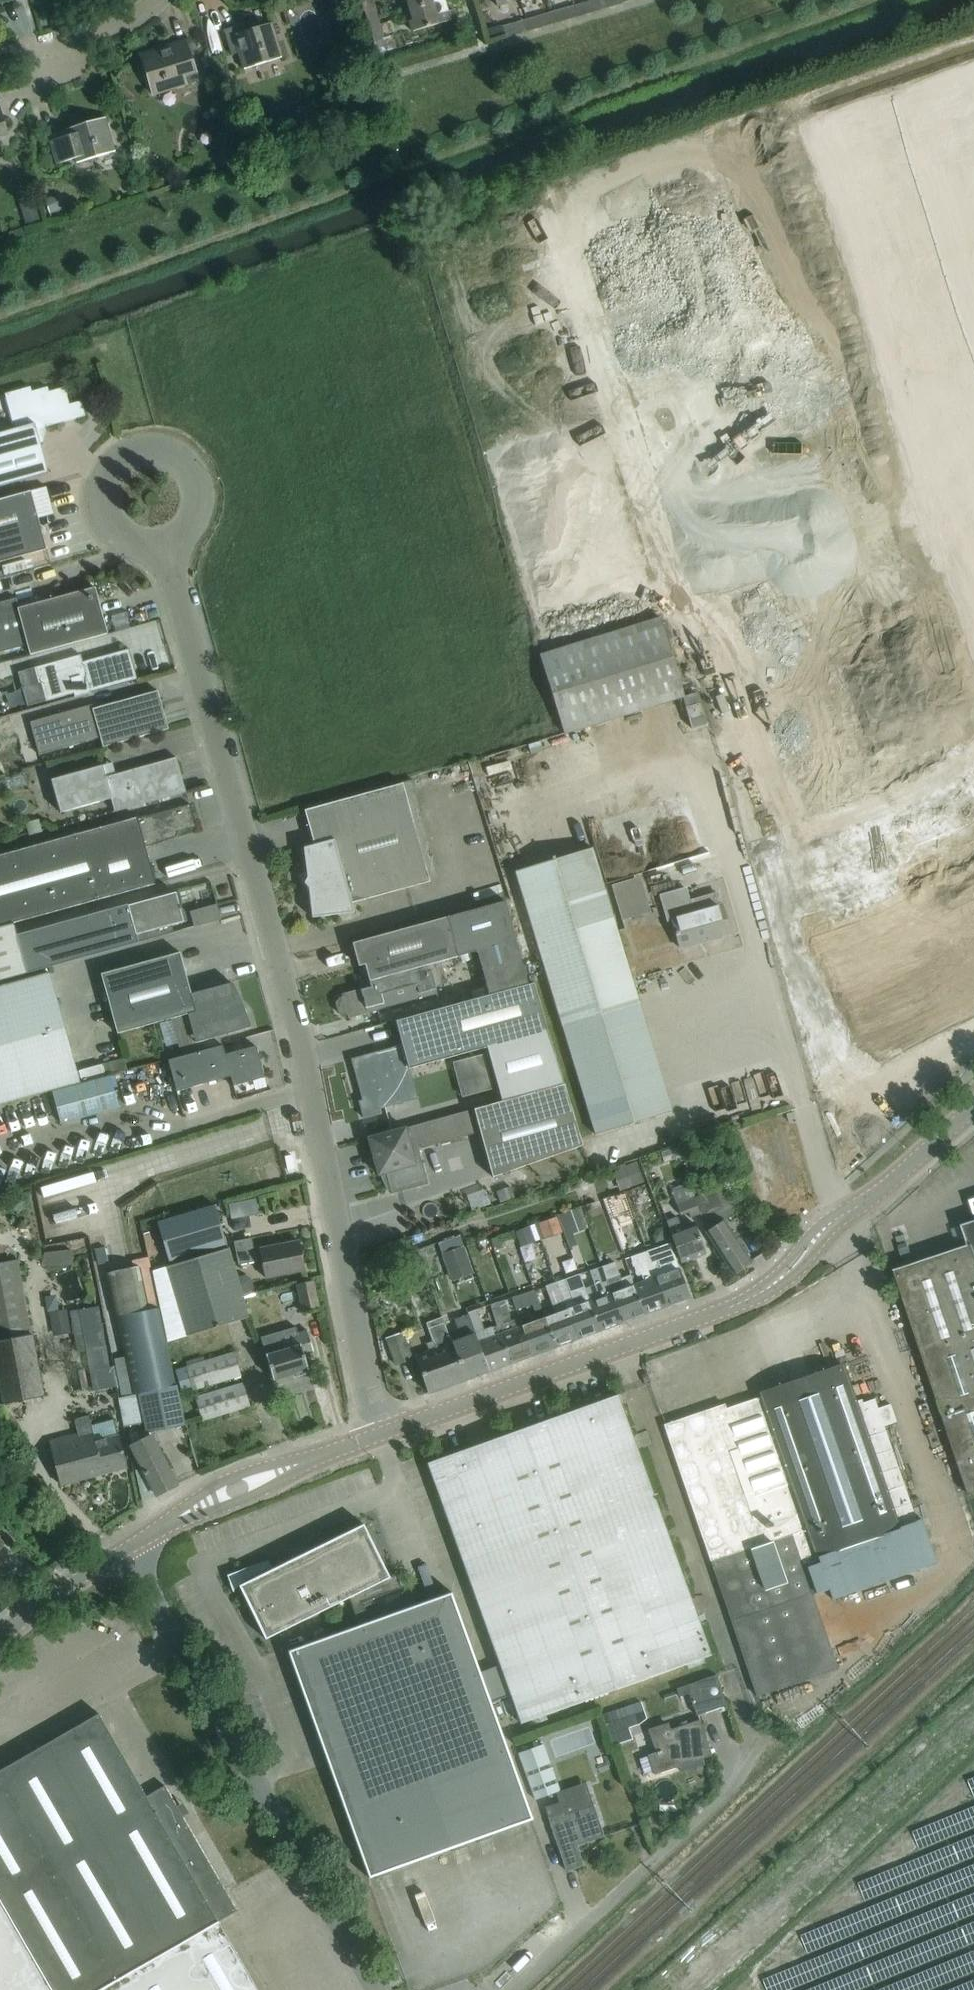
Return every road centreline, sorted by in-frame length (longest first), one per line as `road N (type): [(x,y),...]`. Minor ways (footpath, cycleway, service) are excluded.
road 1 (unclassified): [(378,1433),(299,1033),(165,547)]
road 2 (tertiary): [(378,1433),(735,1304),(785,1276),(827,1225),(973,1108)]
road 3 (unclassified): [(378,1989),(127,1546)]
road 4 (unclassified): [(514,1989),(749,1771)]
road 5 (unclassified): [(165,547),(191,531),(203,502),(185,460),(156,449),(112,469),(102,502),(116,534),(147,549)]
road 6 (tertiary): [(127,1546),(236,1488),(378,1433)]
road 7 (tertiary): [(0,1639),(127,1546)]
road 8 (residential): [(43,58),(158,0)]

